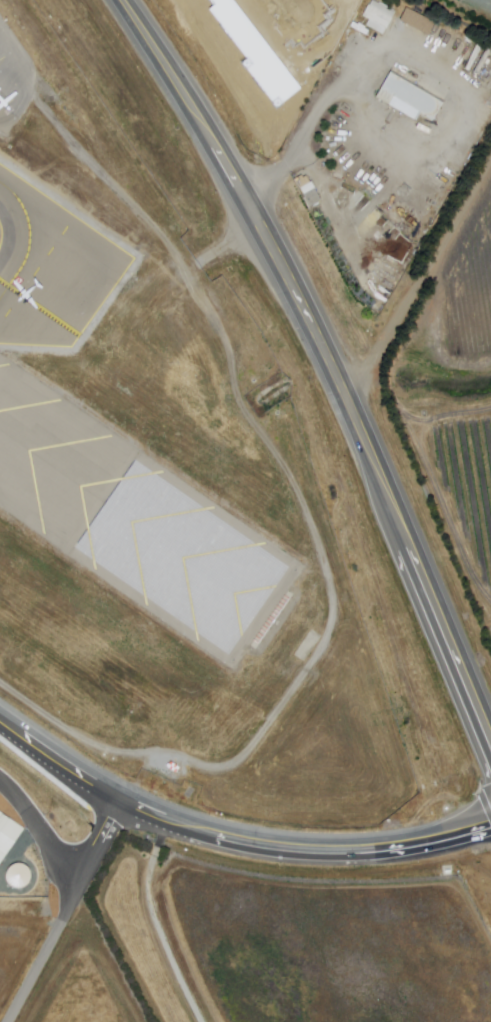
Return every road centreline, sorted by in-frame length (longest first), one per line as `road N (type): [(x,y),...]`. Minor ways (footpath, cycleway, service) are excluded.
road 1 (primary): [(490,742),(354,408),(283,264),(124,0)]
road 2 (residential): [(490,822),(419,841),(346,847),(230,835),(131,798),(0,713)]
road 3 (residential): [(9,1021),(131,798)]
road 4 (track): [(490,151),(433,257),(447,366)]

